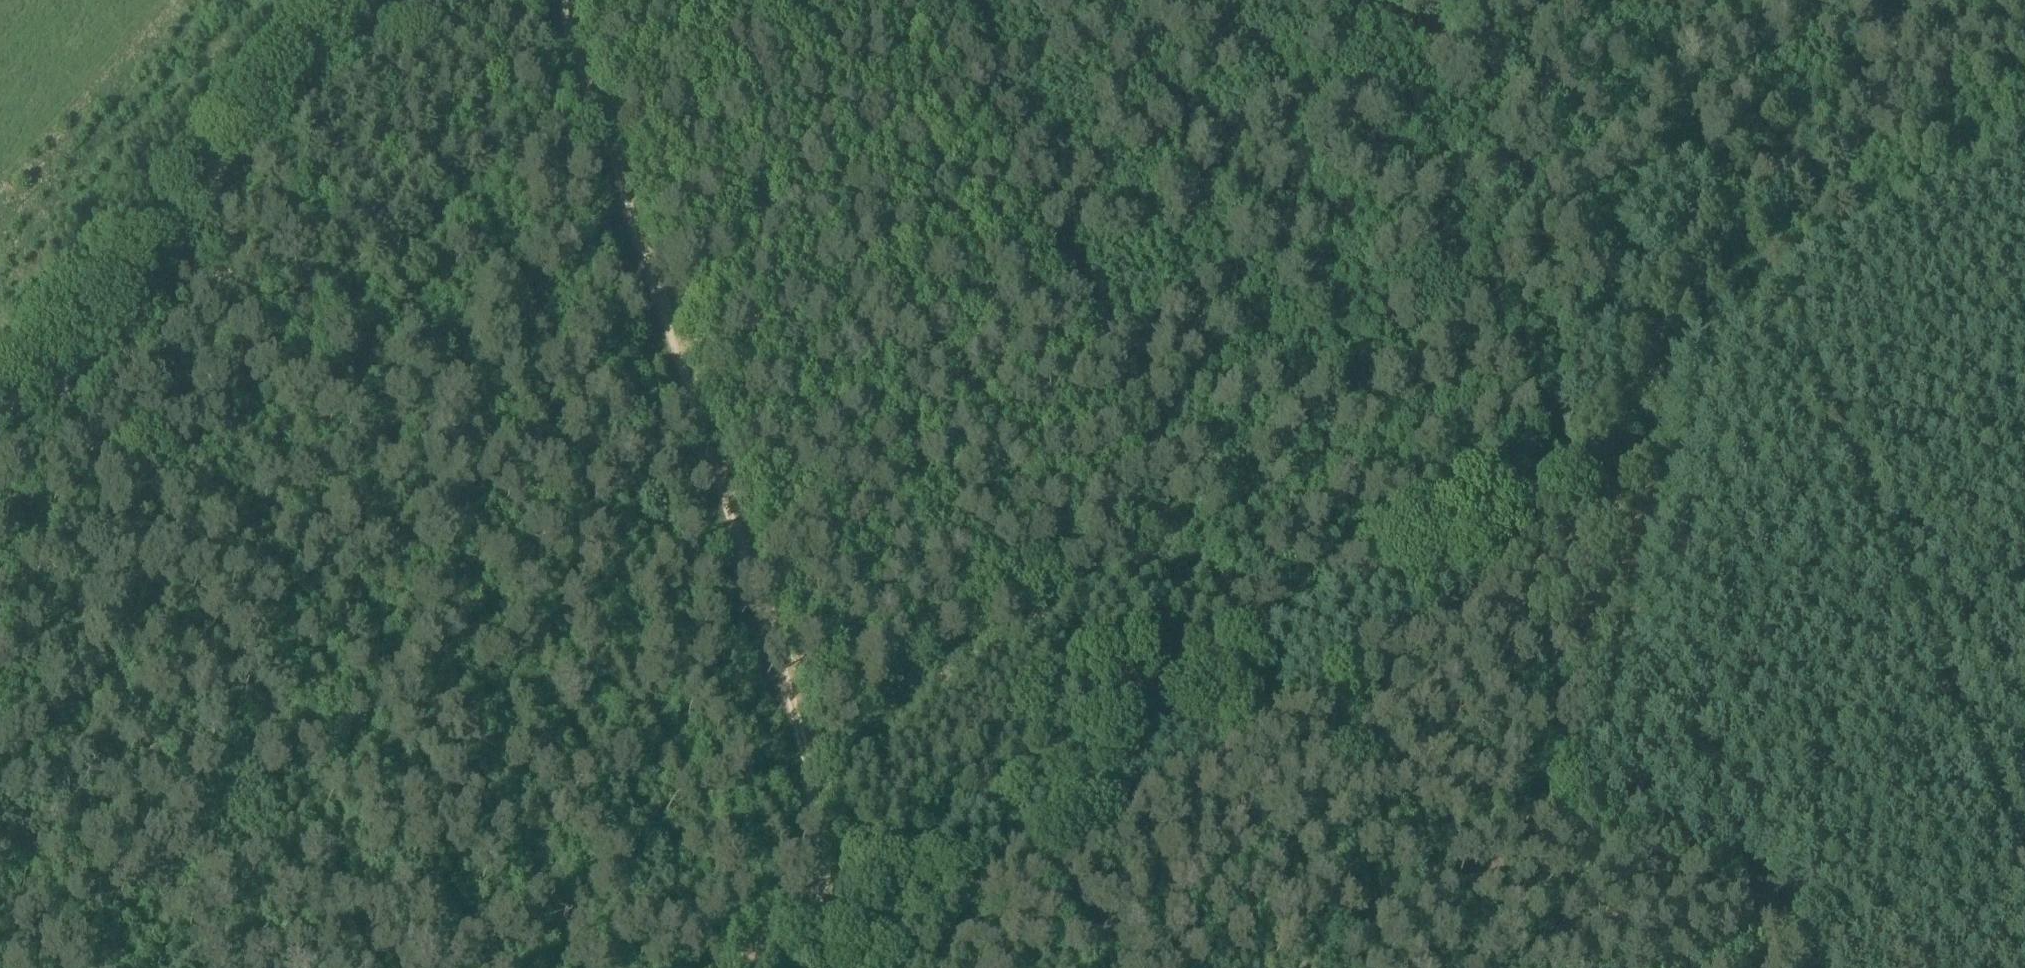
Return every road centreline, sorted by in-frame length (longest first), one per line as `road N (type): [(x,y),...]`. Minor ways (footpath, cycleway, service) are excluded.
road 1 (track): [(556,0),(826,848),(799,935),(745,967)]
road 2 (track): [(373,0),(0,421)]
road 3 (track): [(2024,883),(1889,580)]

